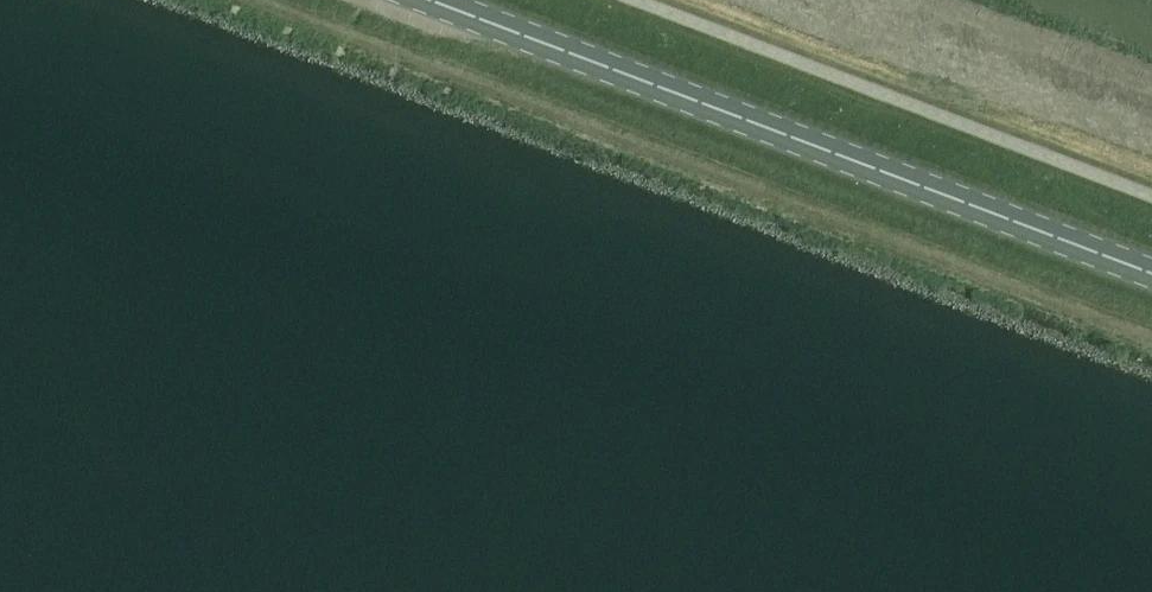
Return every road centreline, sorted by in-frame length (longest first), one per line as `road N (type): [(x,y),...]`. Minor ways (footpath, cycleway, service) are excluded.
road 1 (secondary): [(1151,273),(432,0)]

